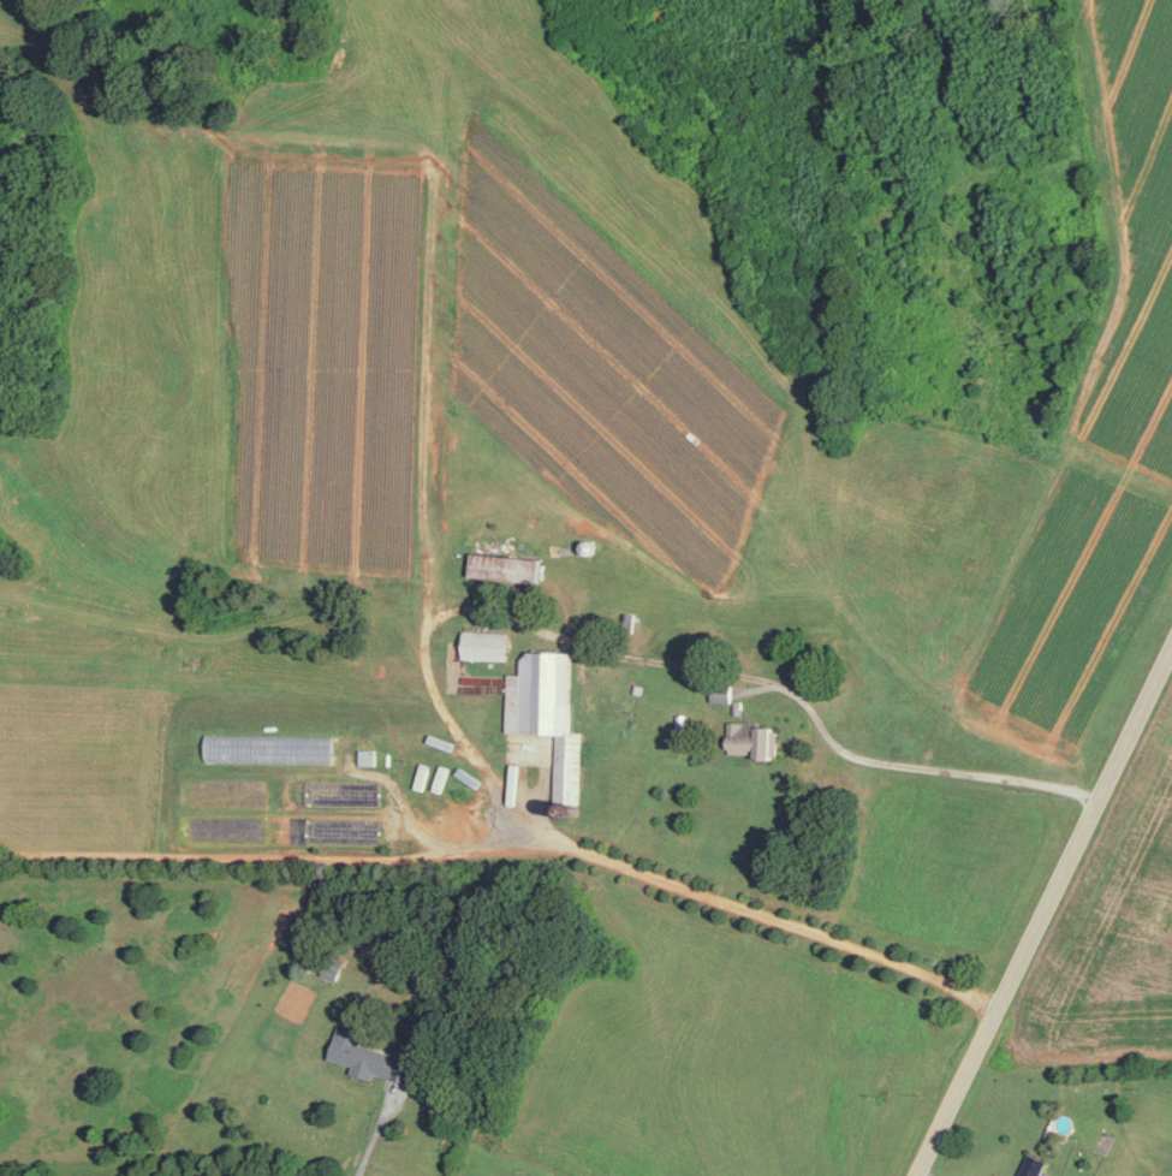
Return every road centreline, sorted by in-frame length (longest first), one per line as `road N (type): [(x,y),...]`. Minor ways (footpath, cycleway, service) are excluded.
road 1 (tertiary): [(917,1175),(1171,645)]
road 2 (track): [(0,855),(343,860),(553,842)]

